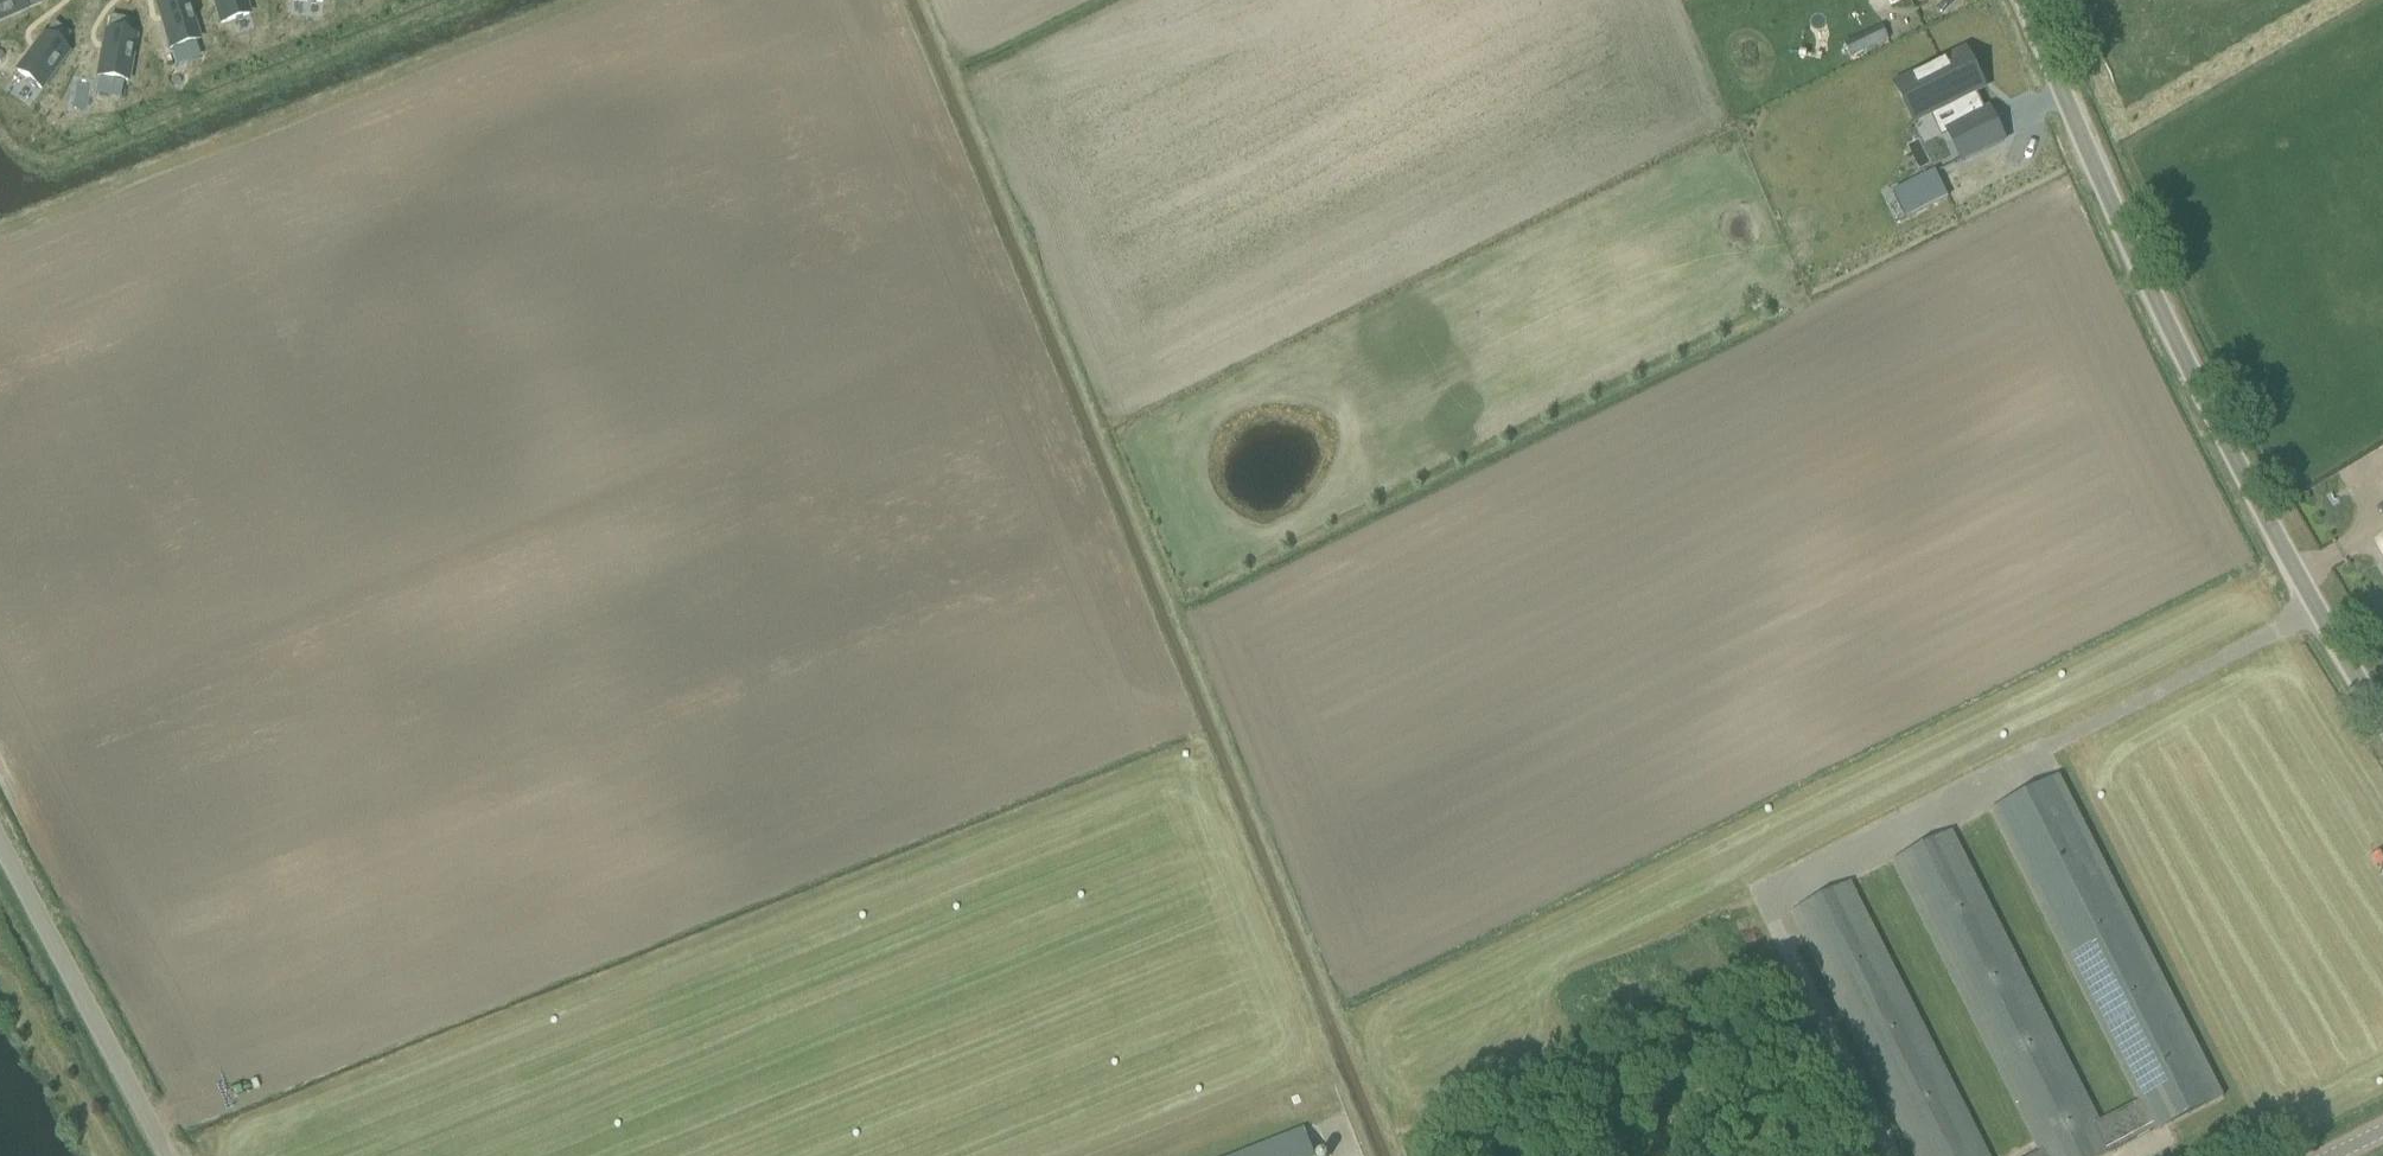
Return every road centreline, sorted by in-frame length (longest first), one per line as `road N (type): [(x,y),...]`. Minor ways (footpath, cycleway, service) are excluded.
road 1 (unclassified): [(2382,721),(2176,341),(2024,0)]
road 2 (track): [(0,237),(596,0)]
road 3 (track): [(2147,278),(2103,296),(2204,518),(2243,553),(2280,629)]
road 4 (unclassified): [(169,1155),(0,840)]

